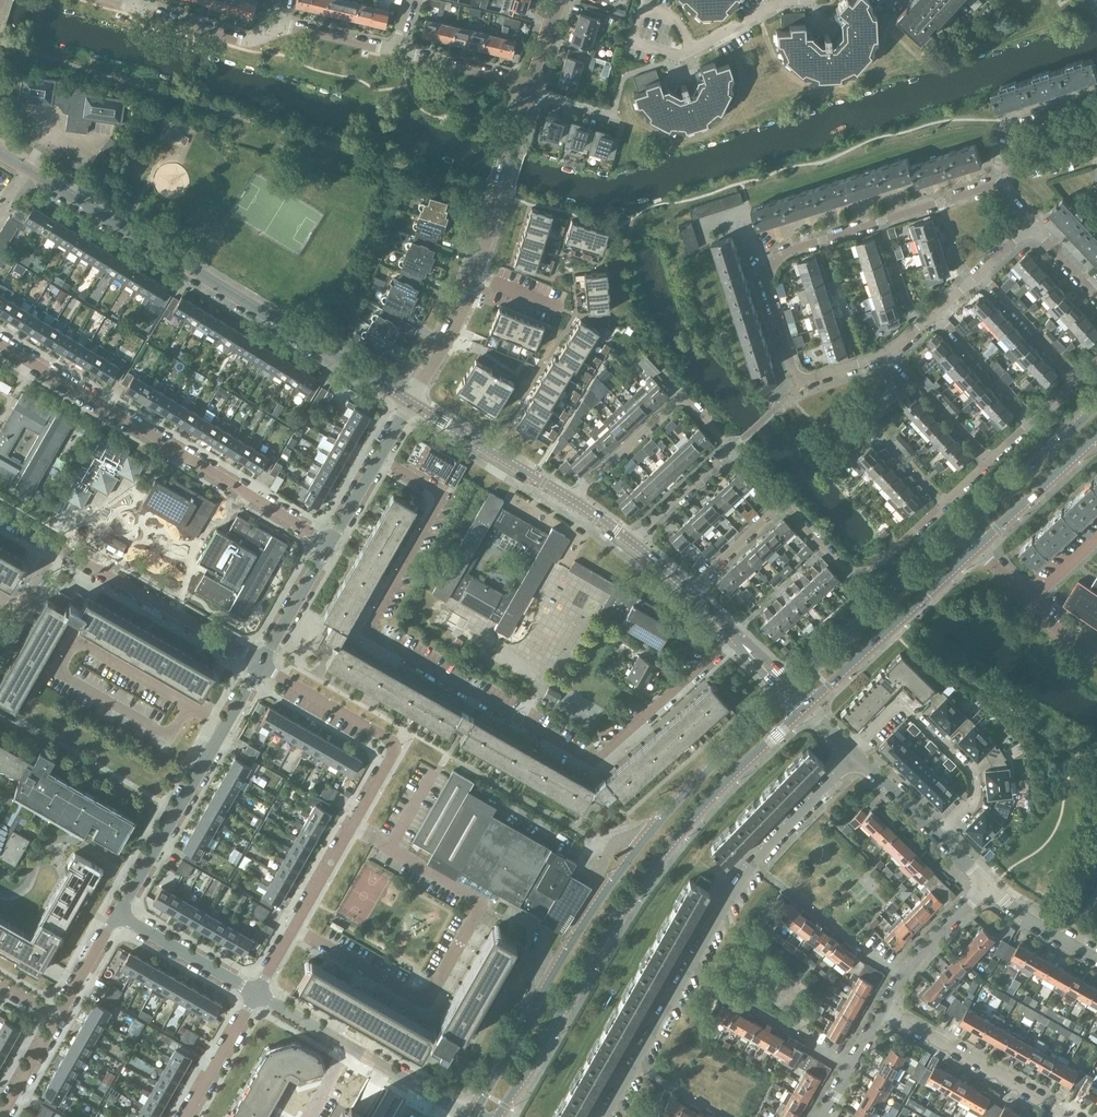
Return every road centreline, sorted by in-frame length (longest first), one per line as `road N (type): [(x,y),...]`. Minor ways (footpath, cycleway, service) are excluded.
road 1 (residential): [(736,636),(593,760),(373,636),(442,497),(378,459)]
road 2 (tertiary): [(792,693),(643,843),(473,1116)]
road 3 (tertiary): [(501,1116),(673,836),(806,708)]
road 4 (residential): [(410,401),(25,168)]
road 5 (residential): [(602,1116),(760,853),(857,759)]
road 6 (residential): [(294,929),(423,1002),(483,911),(478,901),(351,828)]
road 7 (residential): [(330,544),(0,344)]
road 8 (residential): [(117,913),(261,665)]
road 9 (residential): [(351,828),(395,745),(261,665)]
road 10 (residential): [(470,1116),(257,993)]
road 11 (residential): [(261,665),(52,544)]
road 12 (residential): [(822,240),(783,255),(768,275),(797,378),(862,363)]
road 13 (residential): [(940,838),(973,792),(970,775),(946,750),(898,706),(850,752)]
road 14 (tertiary): [(806,708),(976,546)]
road 15 (tertiary): [(962,532),(792,693)]
road 16 (residential): [(574,499),(673,402),(687,403),(731,449)]
road 17 (residential): [(1073,1116),(885,1010)]
road 18 (residential): [(782,503),(833,560),(857,571),(880,563),(942,504)]
road 19 (residential): [(574,499),(410,401)]
road 20 (residential): [(475,276),(529,97)]
road 21 (tertiary): [(1096,408),(962,532)]
road 22 (tertiary): [(976,546),(1096,435)]
road 23 (residential): [(885,1010),(919,958),(990,887)]
road 24 (residential): [(257,993),(117,913)]
road 25 (residential): [(988,460),(889,351)]
road 26 (residential): [(271,33),(241,42),(134,8)]
road 27 (residential): [(1078,376),(979,273)]
road 28 (residential): [(1034,418),(935,315)]
road 29 (residential): [(533,85),(394,52)]
road 30 (residential): [(186,1116),(257,993)]
road 31 (residential): [(410,401),(475,276)]
road 32 (residential): [(261,665),(330,544)]
road 33 (residential): [(632,542),(731,449)]
road 34 (residential): [(862,363),(822,240)]
road 35 (residential): [(1096,960),(1025,918),(990,887)]
road 36 (residential): [(689,590),(782,503)]
road 37 (residential): [(394,52),(293,30),(271,33)]
road 38 (residential): [(821,1116),(885,1010)]
road 39 (residential): [(692,49),(770,6),(802,0)]

